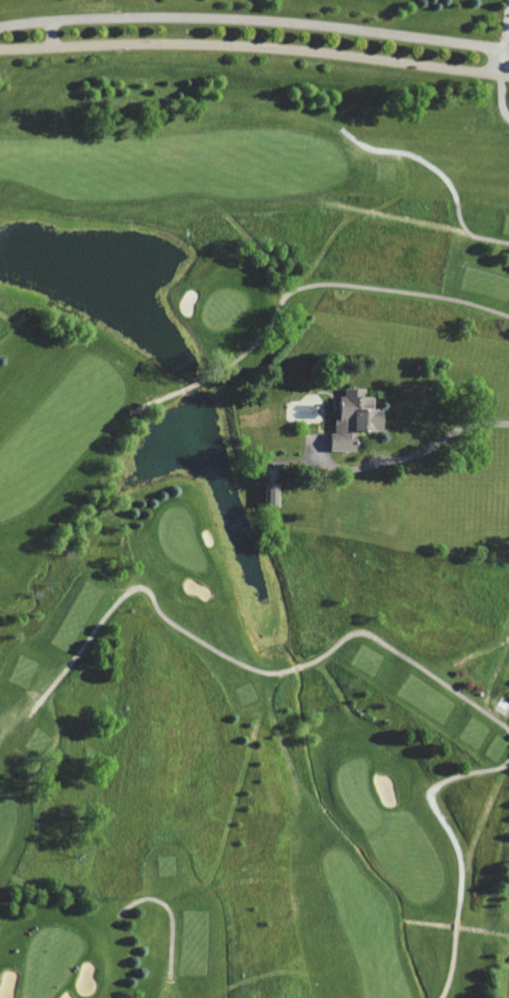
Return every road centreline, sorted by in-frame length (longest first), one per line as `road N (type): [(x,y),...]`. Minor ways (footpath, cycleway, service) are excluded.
road 1 (residential): [(508,48),(227,18),(0,26)]
road 2 (residential): [(0,48),(239,45),(508,75)]

